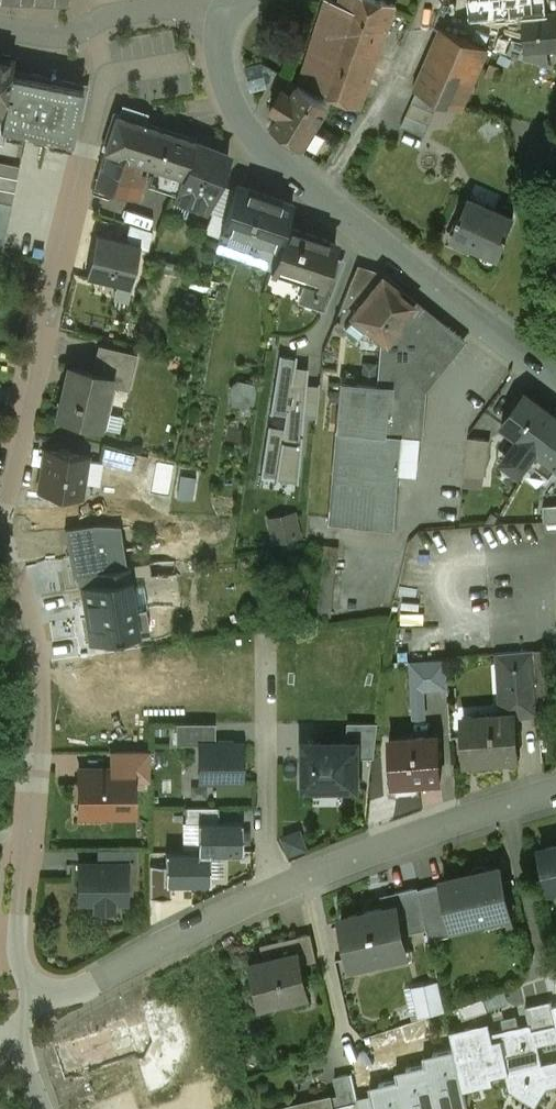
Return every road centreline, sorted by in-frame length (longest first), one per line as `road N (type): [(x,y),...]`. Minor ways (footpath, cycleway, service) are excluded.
road 1 (residential): [(104,20),(101,99),(0,535)]
road 2 (tertiary): [(222,19),(217,60),(225,93),(255,136),(555,376)]
road 3 (residential): [(35,1011),(17,932),(35,669),(17,586),(0,549)]
road 4 (residential): [(555,790),(459,816),(270,893)]
road 5 (residential): [(270,893),(35,1011)]
road 6 (residential): [(270,893),(261,649)]
road 7 (tertiary): [(104,20),(183,9),(222,19)]

